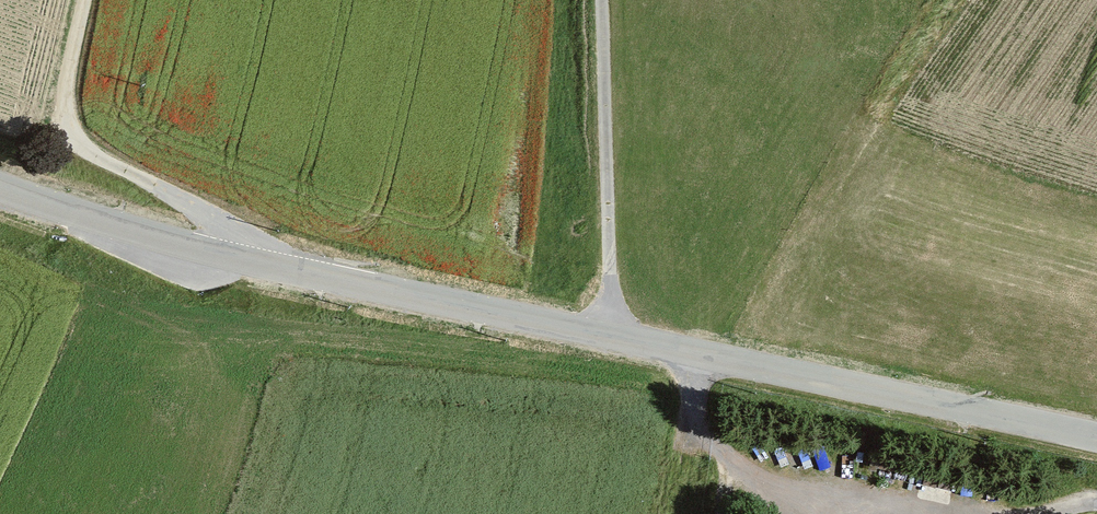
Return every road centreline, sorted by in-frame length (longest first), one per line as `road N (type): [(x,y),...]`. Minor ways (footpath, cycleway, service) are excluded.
road 1 (tertiary): [(1096,436),(135,239),(0,187)]
road 2 (track): [(86,0),(66,125),(95,156),(236,224),(270,266)]
road 3 (track): [(603,0),(614,335)]

